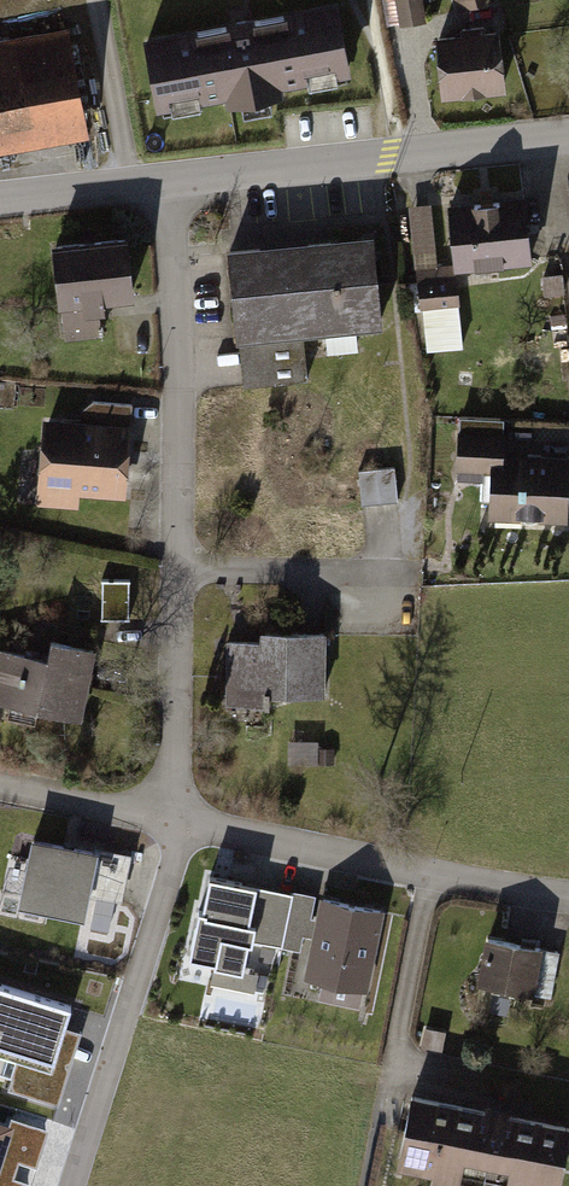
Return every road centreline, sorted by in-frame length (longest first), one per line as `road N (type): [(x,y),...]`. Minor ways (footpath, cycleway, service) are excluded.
road 1 (residential): [(169,181),(184,567),(176,820)]
road 2 (residential): [(568,138),(169,181)]
road 3 (residential): [(568,896),(176,820)]
road 4 (residential): [(176,820),(176,859),(74,1185)]
road 5 (residential): [(176,820),(0,786)]
road 6 (residential): [(169,181),(0,199)]

